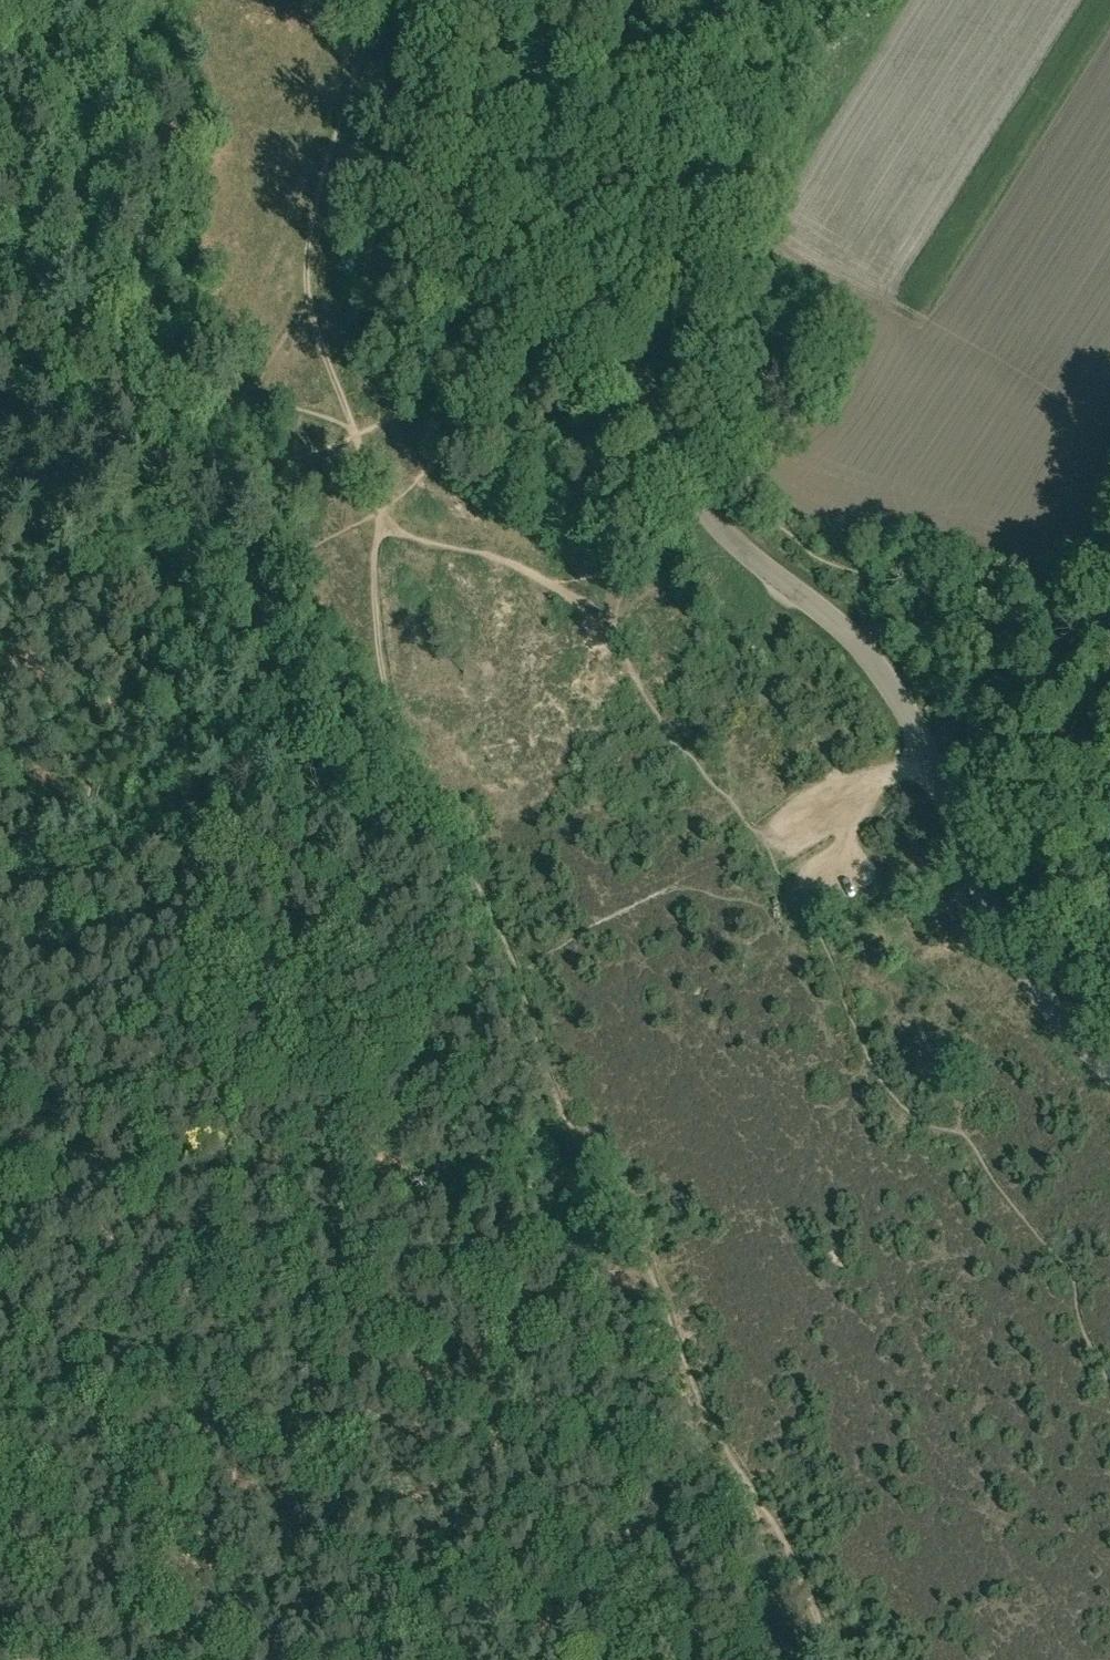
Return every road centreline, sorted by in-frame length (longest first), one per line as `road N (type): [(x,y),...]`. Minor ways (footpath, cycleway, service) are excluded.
road 1 (unclassified): [(1109,1068),(1046,1002),(1000,923),(935,762),(878,663),(726,533),(663,446),(470,0)]

